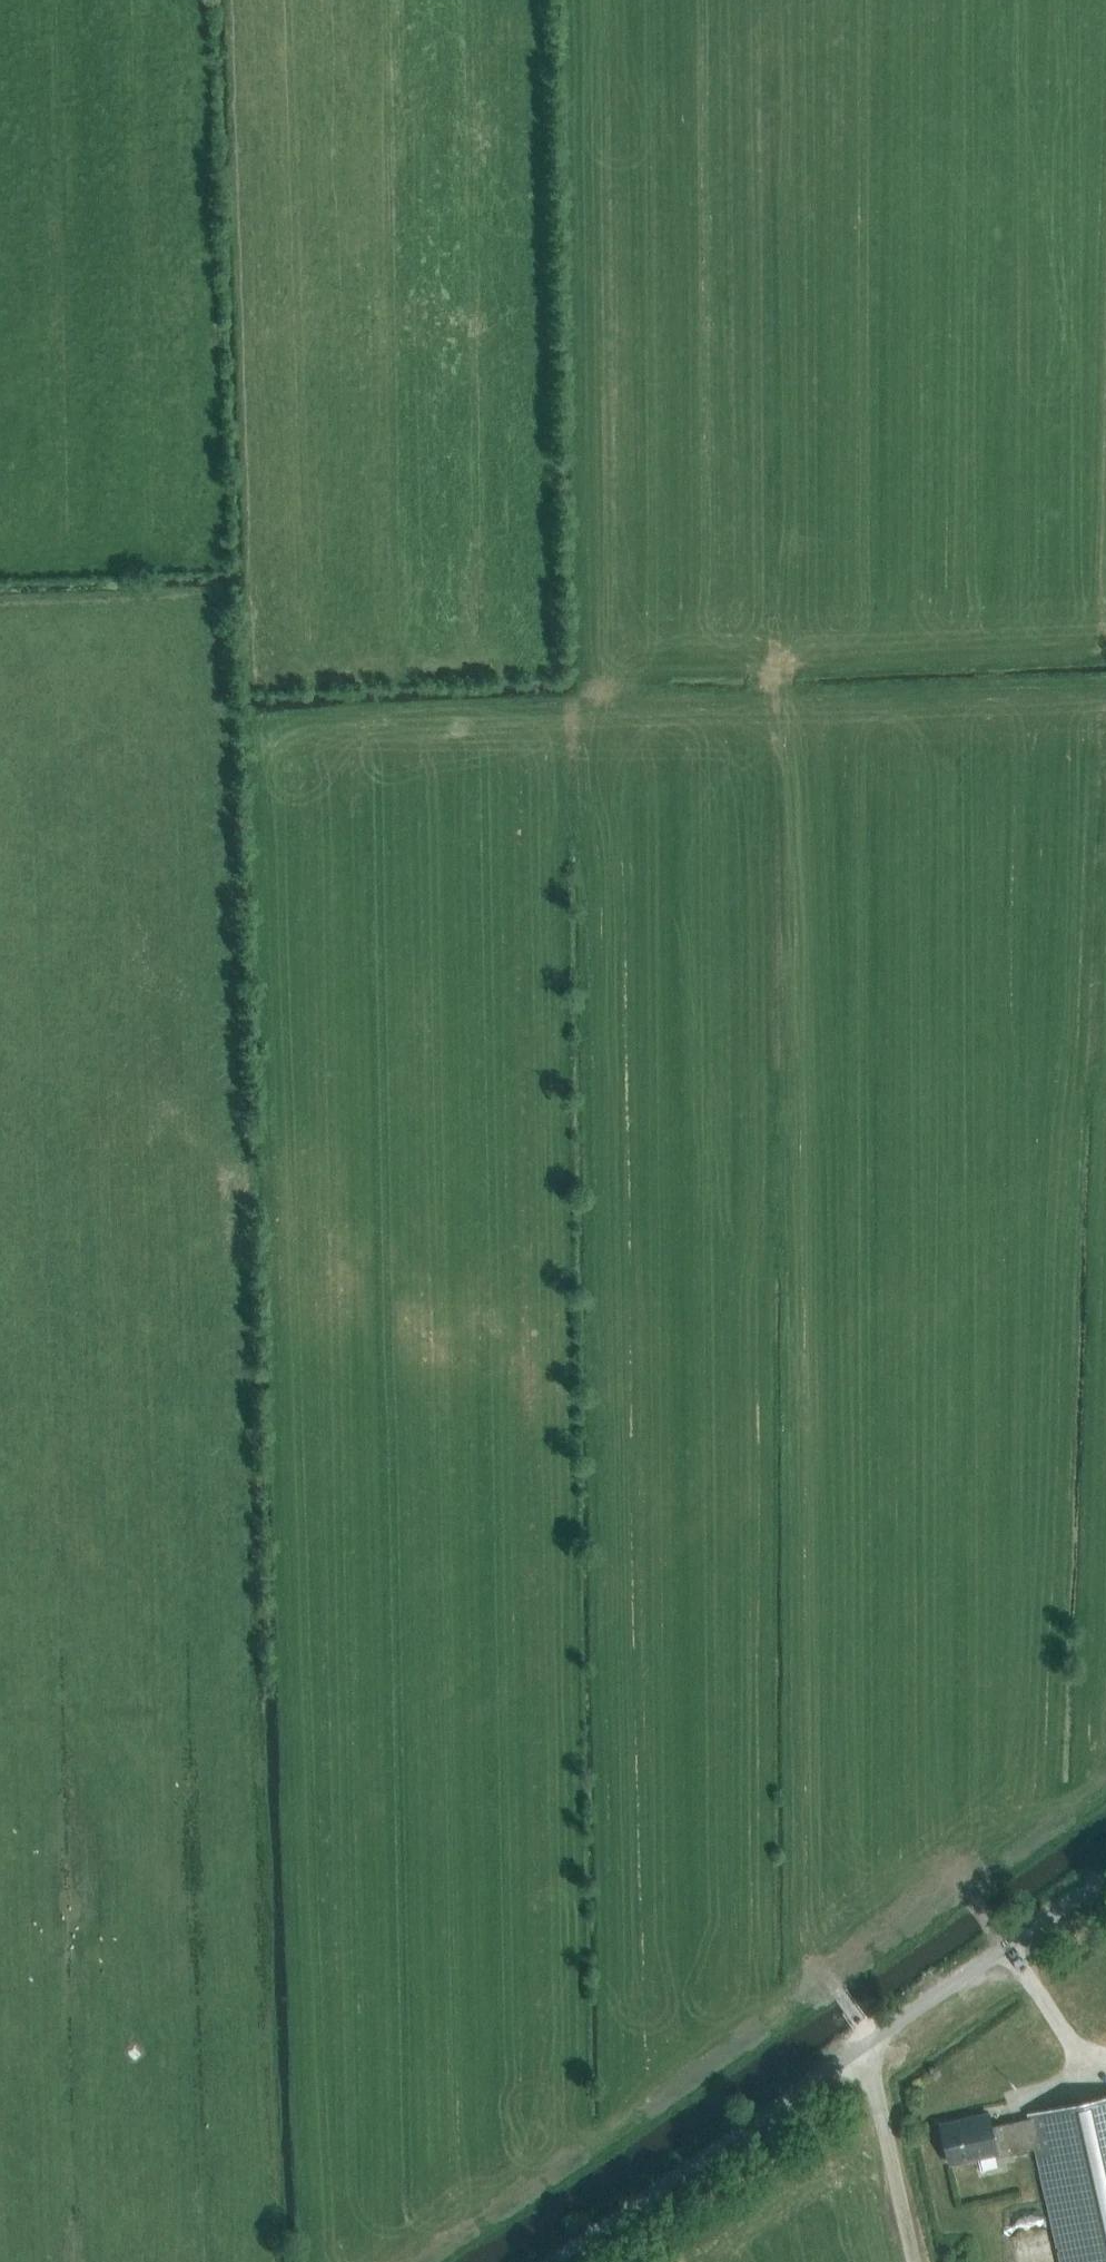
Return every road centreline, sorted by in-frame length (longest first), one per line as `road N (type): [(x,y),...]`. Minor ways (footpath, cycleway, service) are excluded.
road 1 (unclassified): [(565,2261),(1105,1883)]

